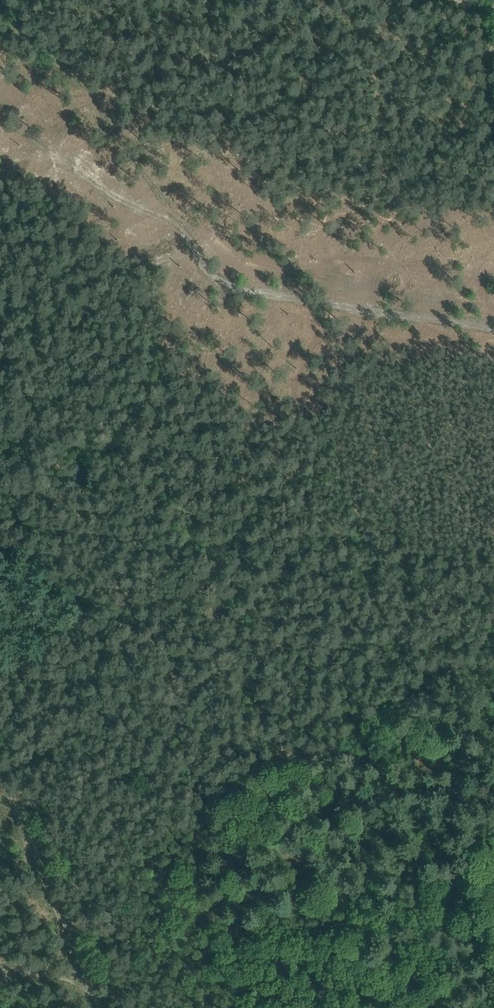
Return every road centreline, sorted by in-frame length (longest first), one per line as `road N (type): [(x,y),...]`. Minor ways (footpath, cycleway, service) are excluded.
road 1 (track): [(88,982),(0,771)]

